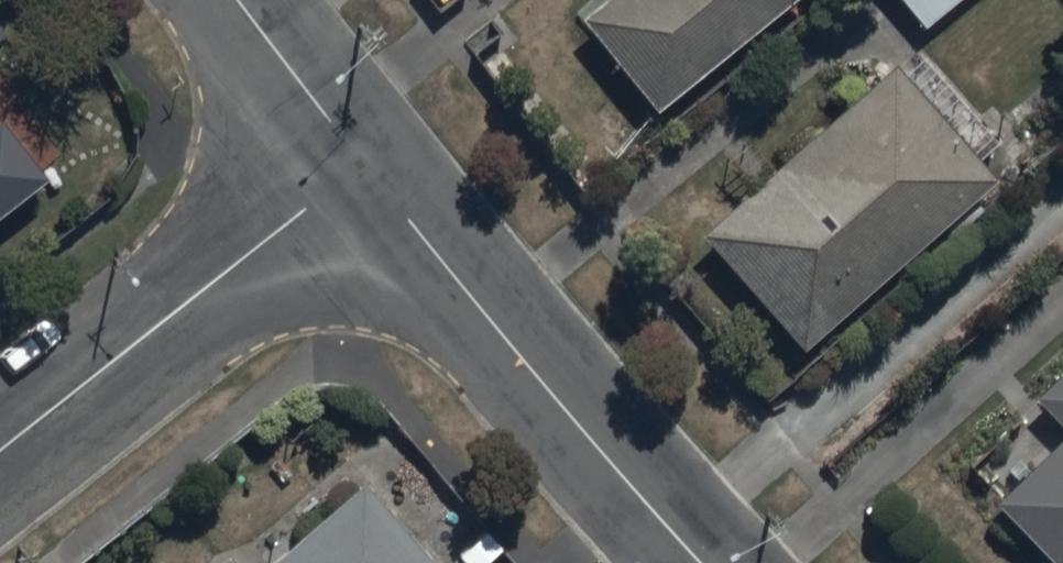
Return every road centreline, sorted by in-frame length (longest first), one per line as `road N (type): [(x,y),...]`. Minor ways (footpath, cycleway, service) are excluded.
road 1 (tertiary): [(361,159),(701,562)]
road 2 (residential): [(361,159),(0,447)]
road 3 (tertiary): [(238,0),(361,159)]

